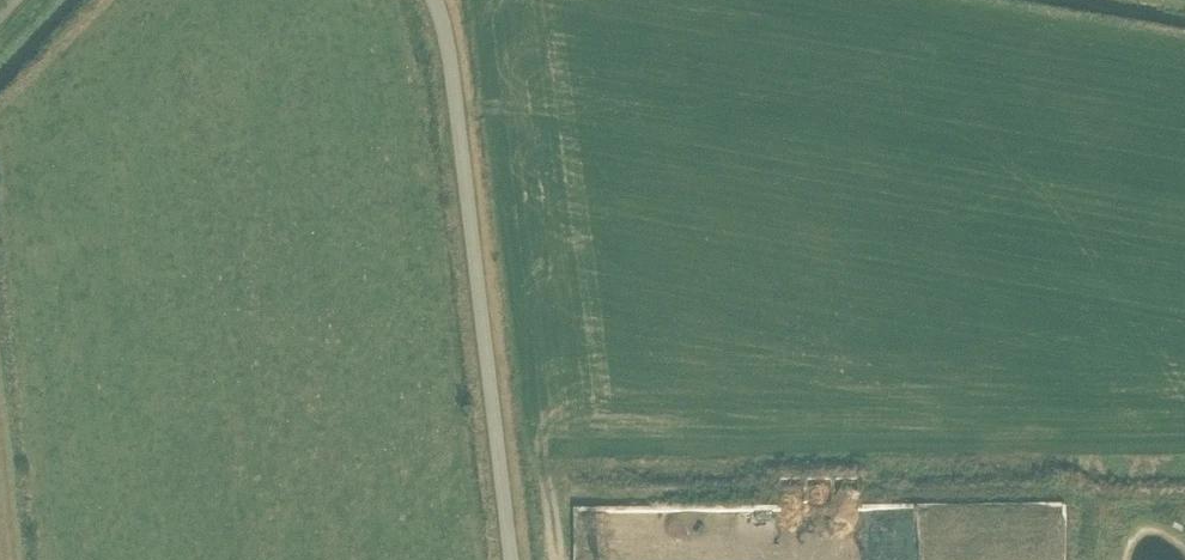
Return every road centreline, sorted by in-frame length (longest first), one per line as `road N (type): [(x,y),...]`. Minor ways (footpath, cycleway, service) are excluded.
road 1 (unclassified): [(512,559),(444,38),(430,0)]

